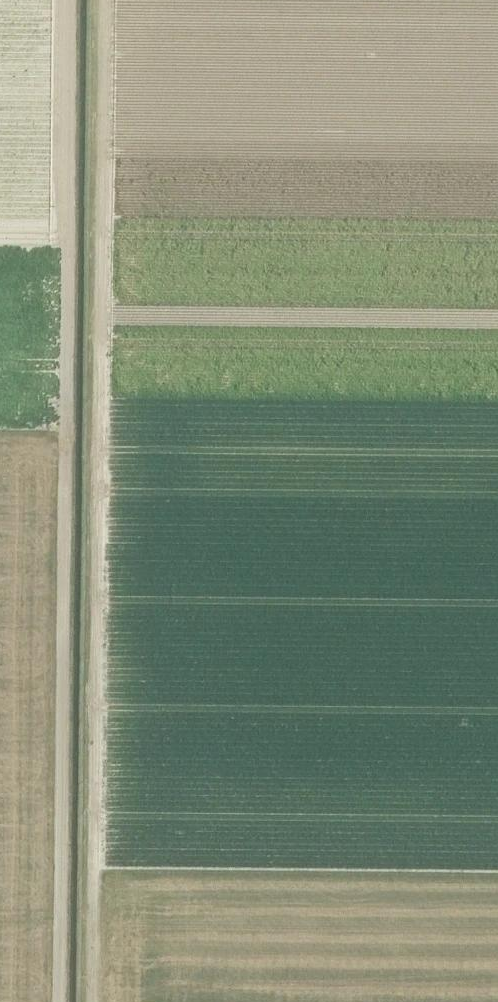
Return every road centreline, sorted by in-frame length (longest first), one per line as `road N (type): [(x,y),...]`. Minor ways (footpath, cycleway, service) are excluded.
road 1 (track): [(59,1001),(70,0)]
road 2 (track): [(103,0),(94,1001)]

